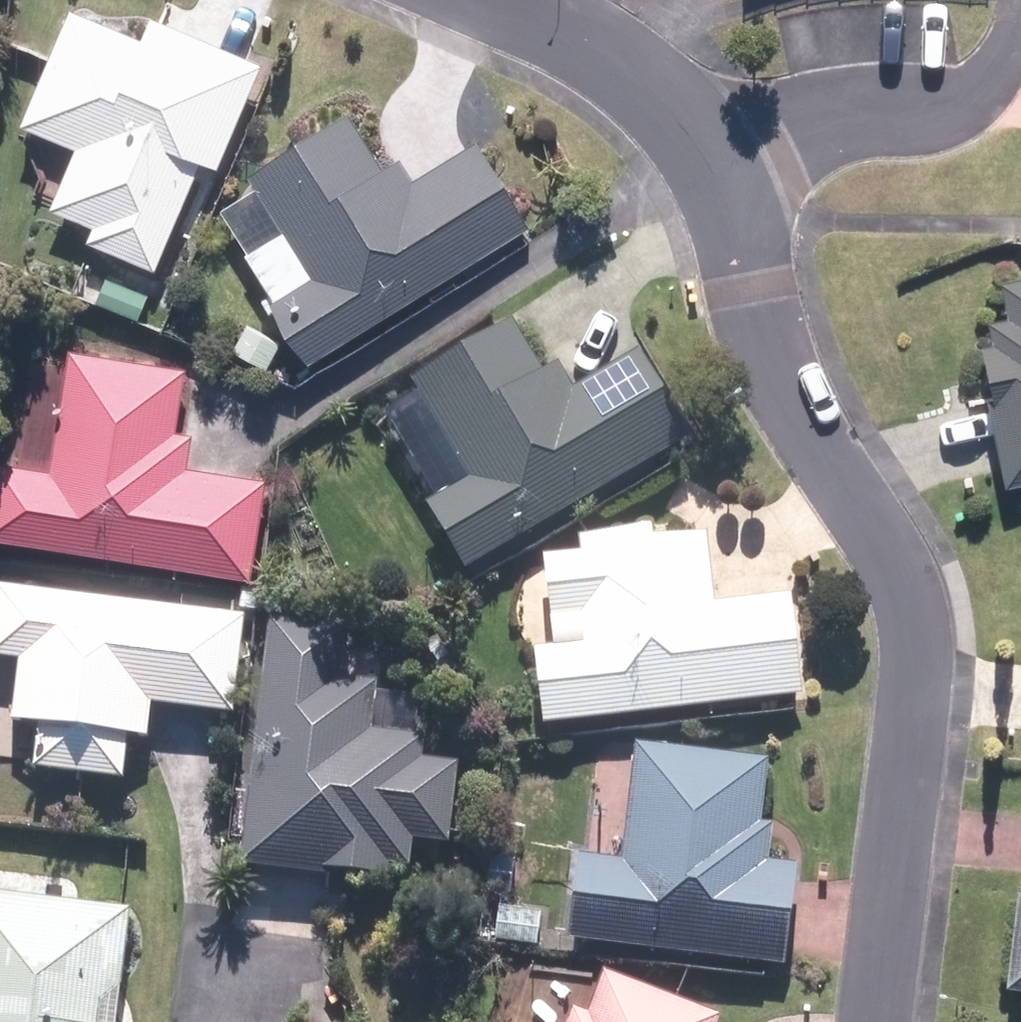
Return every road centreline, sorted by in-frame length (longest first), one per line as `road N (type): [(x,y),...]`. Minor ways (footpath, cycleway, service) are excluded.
road 1 (residential): [(873,1021),(921,698),(913,624),(891,542),(787,388),(709,191)]
road 2 (residential): [(1020,56),(987,114),(897,119),(709,191)]
road 3 (residential): [(709,191),(695,156),(653,98),(583,37),(507,0)]

